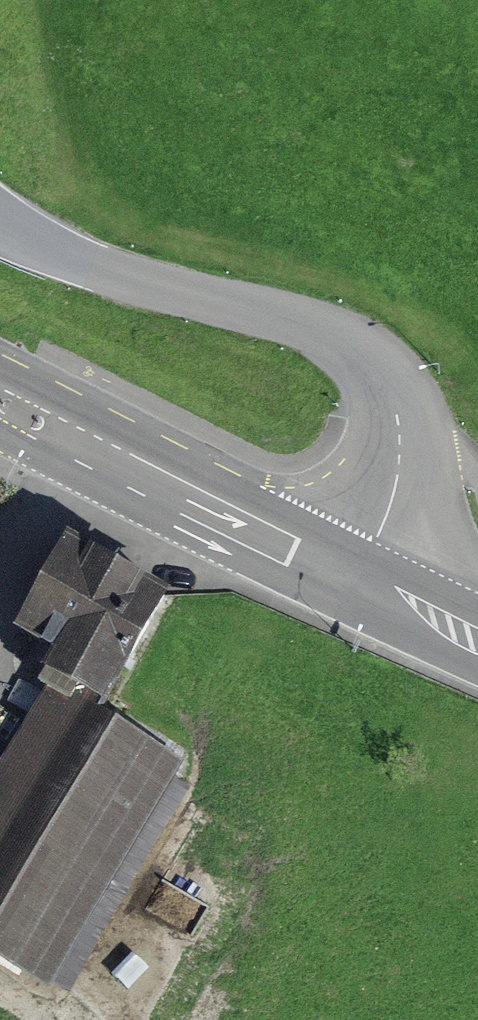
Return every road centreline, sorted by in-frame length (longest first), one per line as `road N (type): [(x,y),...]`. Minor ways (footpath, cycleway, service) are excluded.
road 1 (residential): [(0,221),(97,269),(324,328),(365,349),(387,373),(402,444),(397,490),(359,570)]
road 2 (primary): [(359,570),(102,441),(0,400)]
road 3 (primary): [(477,628),(359,570)]

